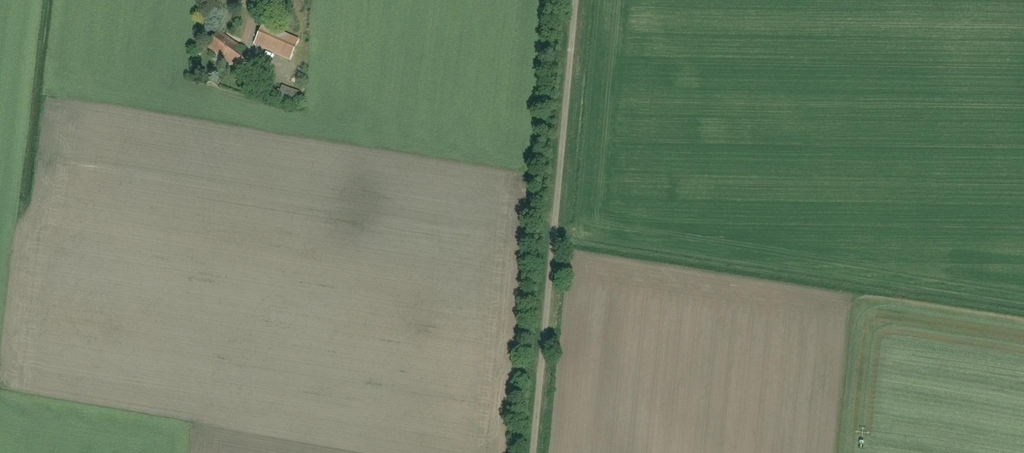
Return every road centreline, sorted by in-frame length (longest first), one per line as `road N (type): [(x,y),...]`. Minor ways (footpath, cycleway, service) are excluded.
road 1 (unclassified): [(534,452),(579,0)]

